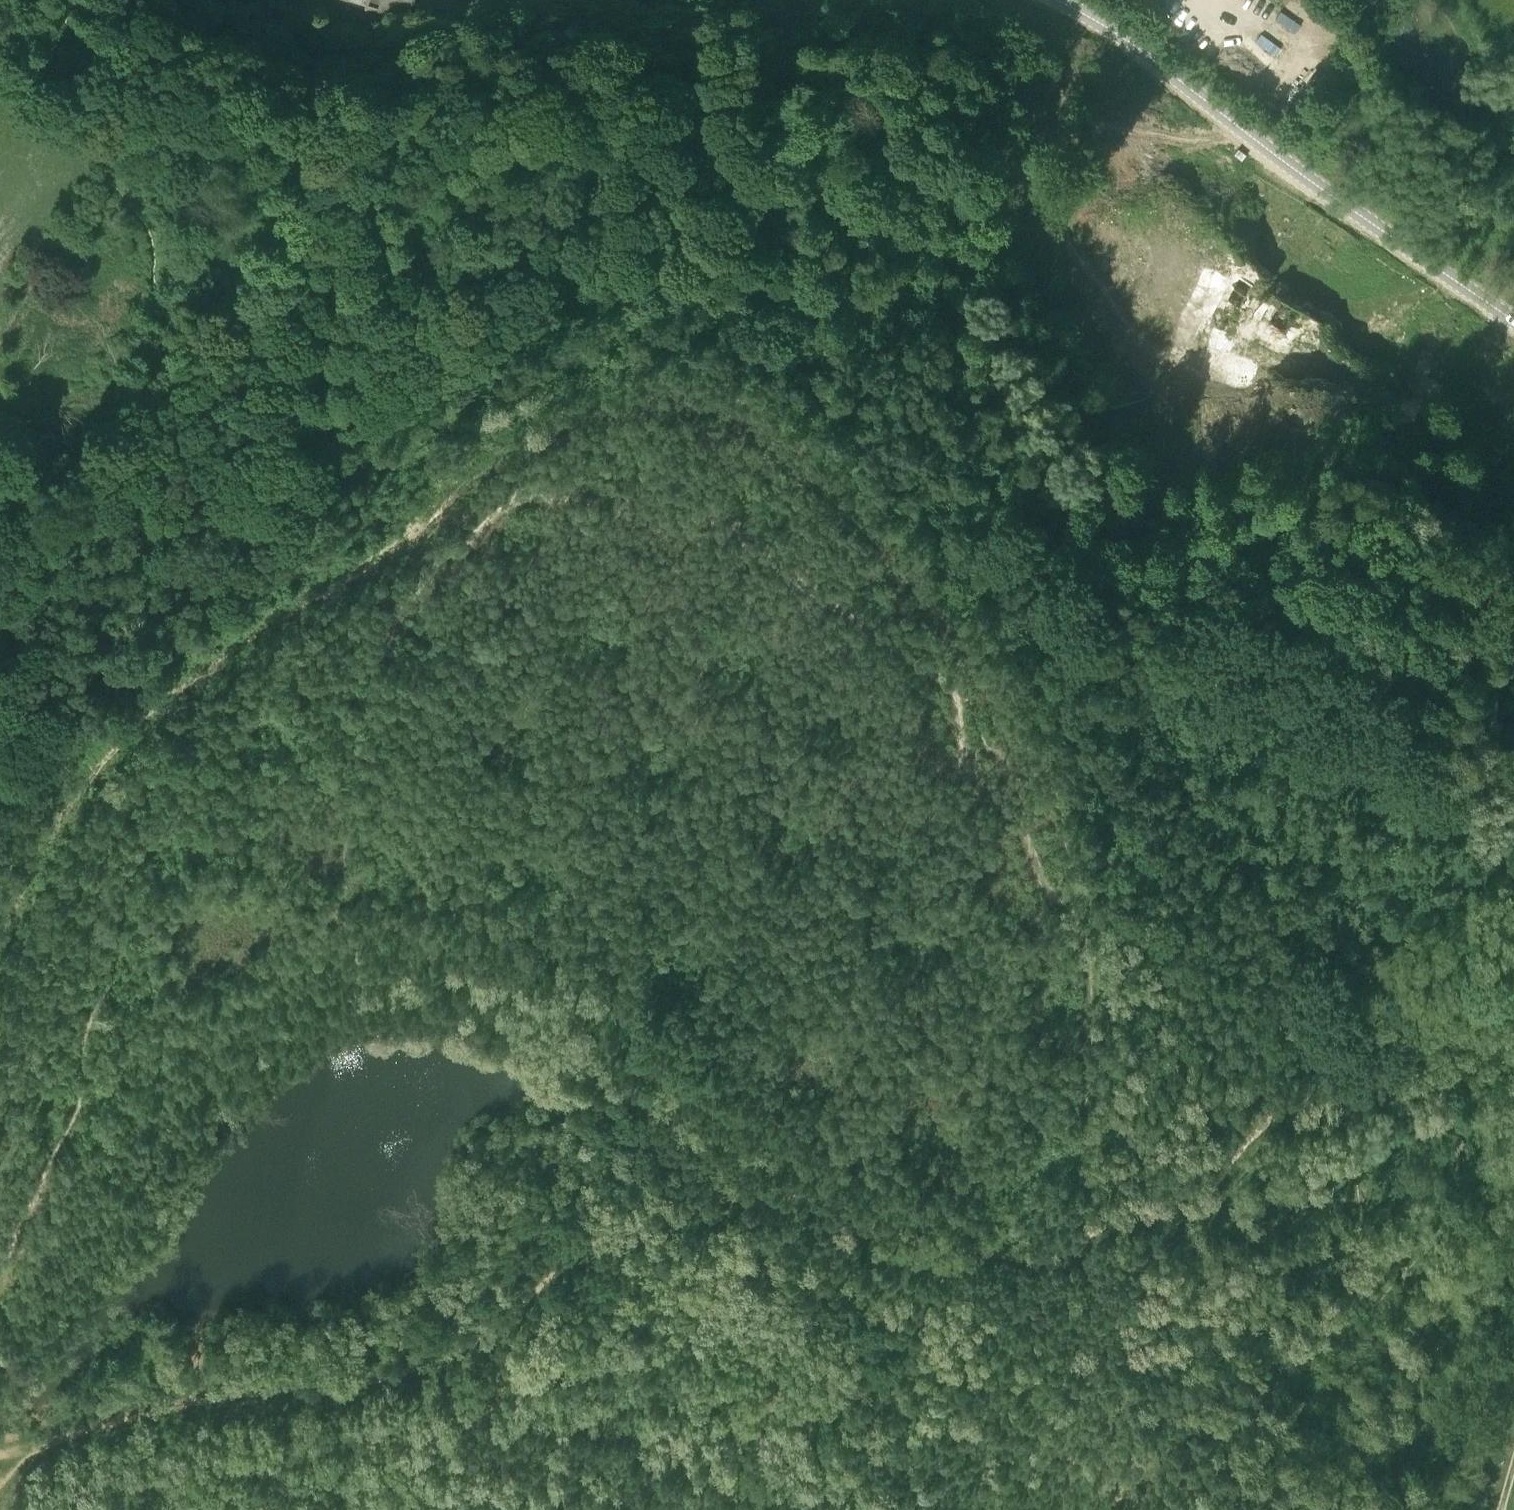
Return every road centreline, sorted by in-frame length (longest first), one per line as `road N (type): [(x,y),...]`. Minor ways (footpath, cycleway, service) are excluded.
road 1 (track): [(1095,1219),(1082,1245),(1068,1253),(970,1252),(773,1192),(747,1192),(595,1242),(506,1319),(394,1375),(201,1400),(0,1457)]
road 2 (unclassified): [(1513,320),(1058,0)]

